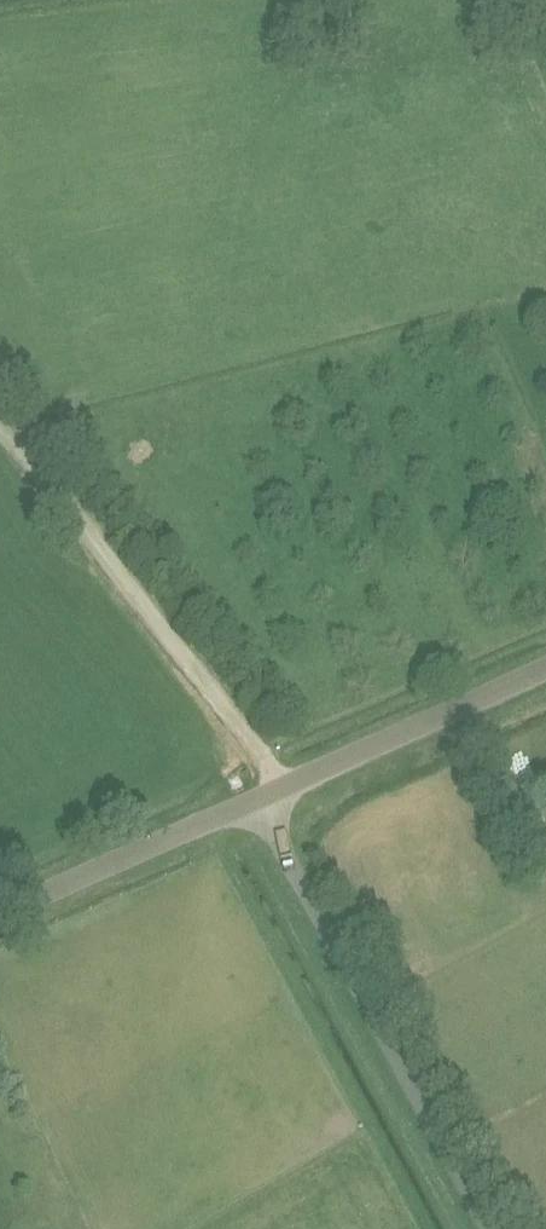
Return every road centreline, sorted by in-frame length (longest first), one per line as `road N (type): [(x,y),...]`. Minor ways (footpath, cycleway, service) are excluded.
road 1 (unclassified): [(482,1228),(261,803)]
road 2 (track): [(287,789),(0,421)]
road 3 (tertiary): [(261,803),(545,673)]
road 4 (tertiary): [(0,924),(261,803)]

